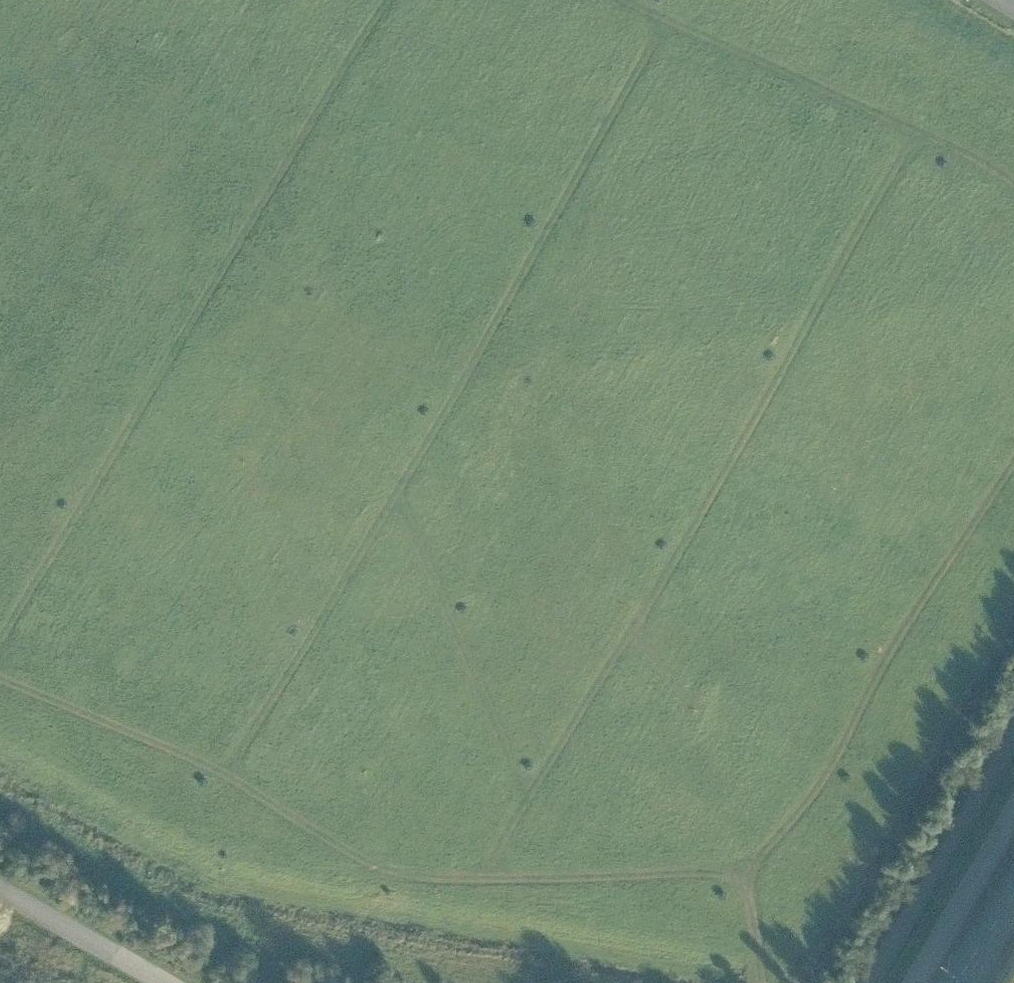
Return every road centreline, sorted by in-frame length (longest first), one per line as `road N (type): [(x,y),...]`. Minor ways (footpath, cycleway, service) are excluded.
road 1 (track): [(665,11),(228,768)]
road 2 (track): [(481,874),(914,124)]
road 3 (track): [(748,876),(401,873),(352,855),(228,768),(0,675)]
road 4 (track): [(381,0),(0,641)]
road 5 (track): [(761,982),(748,876),(757,852),(822,781),(877,666),(1013,452)]
road 6 (track): [(1013,176),(640,0)]
road 7 (track): [(527,794),(392,483)]
road 8 (unclassified): [(1013,815),(917,982)]

